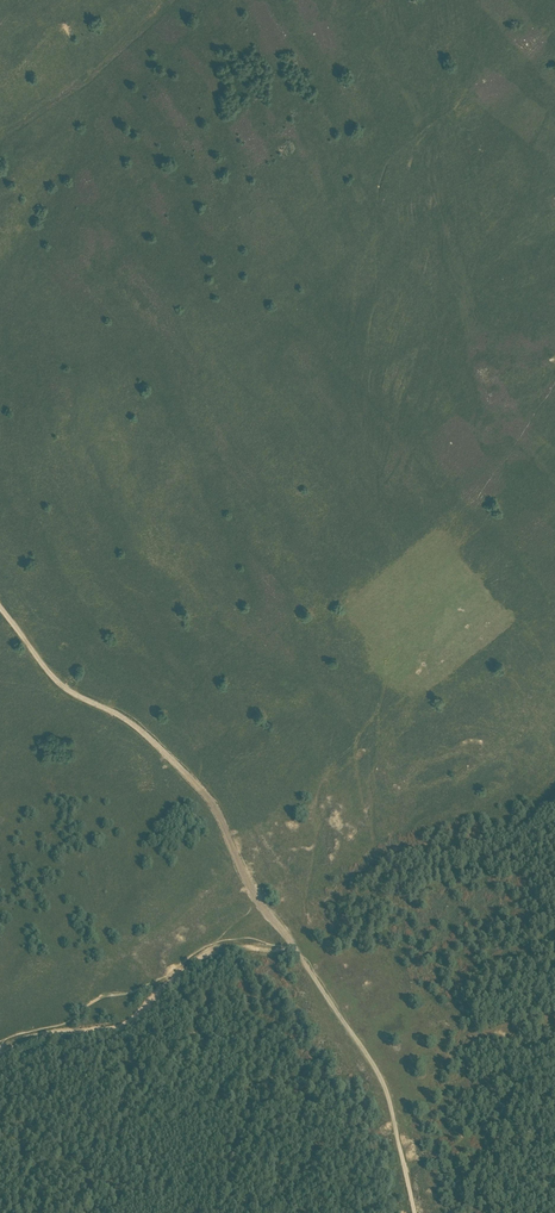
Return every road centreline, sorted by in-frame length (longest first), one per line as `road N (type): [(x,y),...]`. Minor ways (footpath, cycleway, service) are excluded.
road 1 (track): [(298,953),(256,895),(209,800),(136,726),(57,682),(0,607)]
road 2 (track): [(0,1051),(129,1022),(168,981),(217,948),(298,953)]
road 3 (track): [(414,1212),(388,1094),(298,953)]

